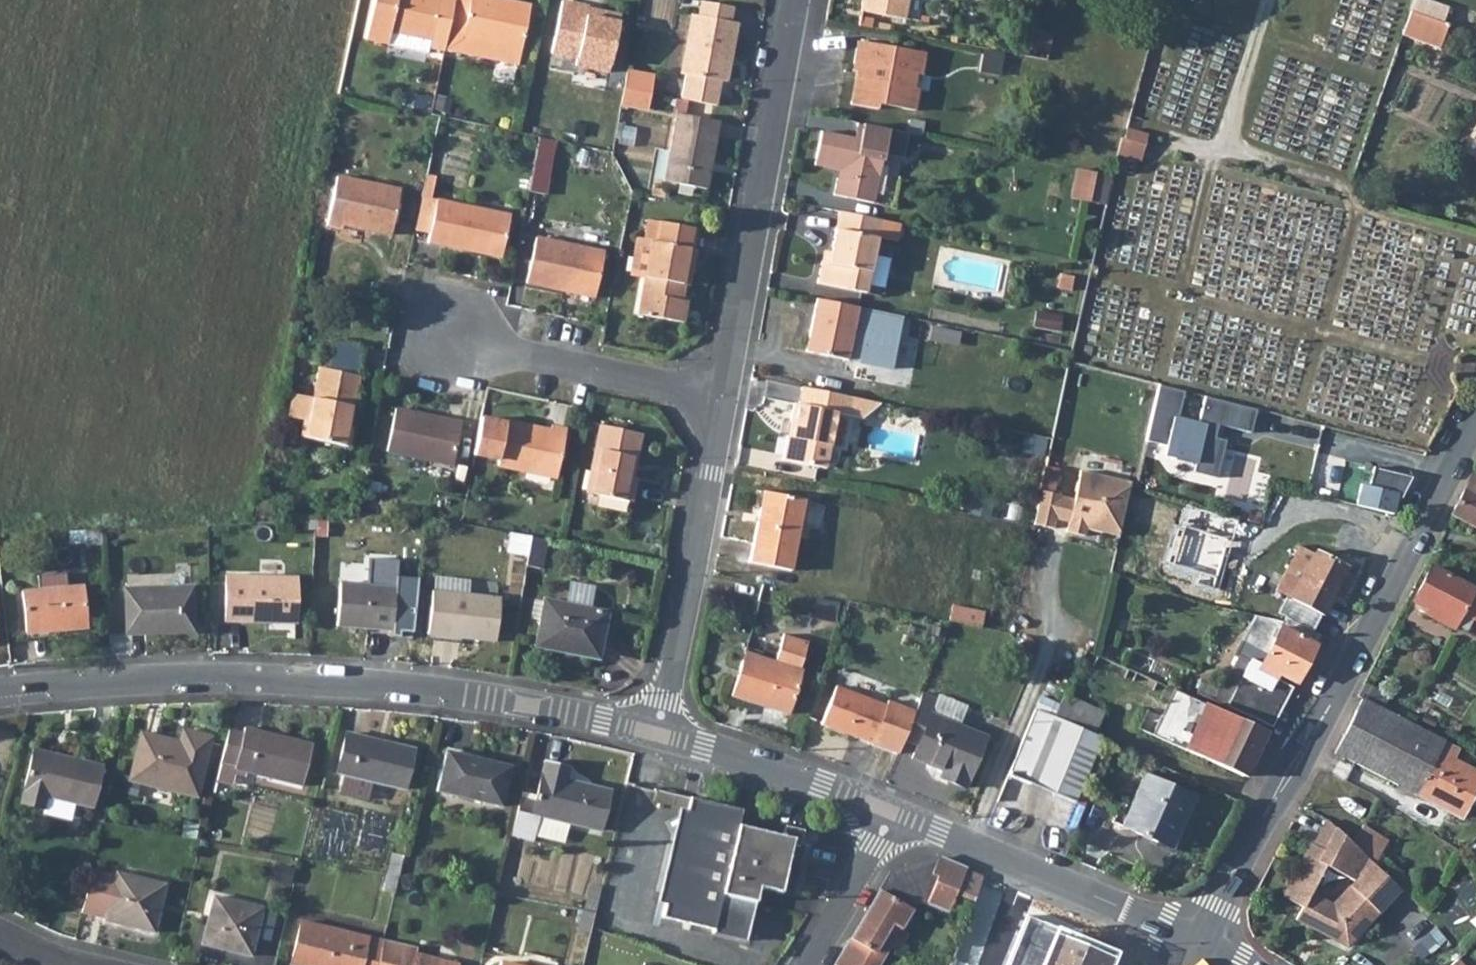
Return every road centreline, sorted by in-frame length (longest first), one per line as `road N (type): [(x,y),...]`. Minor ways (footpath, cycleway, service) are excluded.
road 1 (residential): [(658,732),(360,685),(246,682),(0,697)]
road 2 (tertiary): [(1475,413),(1210,920)]
road 3 (residential): [(722,393),(795,0)]
road 4 (residential): [(658,732),(722,393)]
road 5 (residential): [(1175,933),(894,815)]
road 6 (residential): [(722,393),(450,339)]
road 7 (residential): [(894,815),(658,732)]
road 8 (residential): [(894,815),(805,964)]

